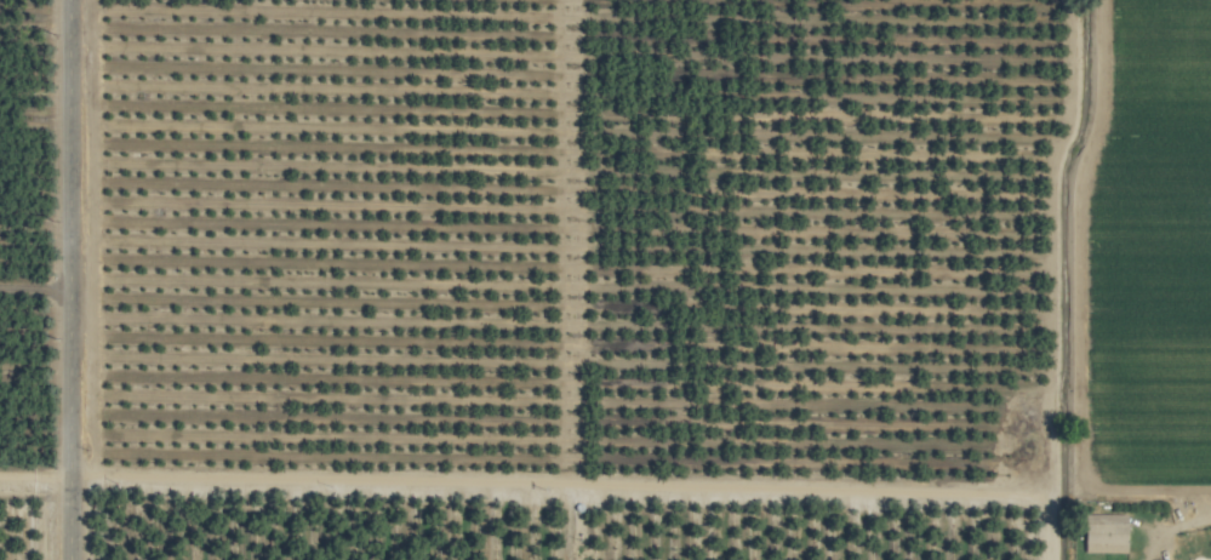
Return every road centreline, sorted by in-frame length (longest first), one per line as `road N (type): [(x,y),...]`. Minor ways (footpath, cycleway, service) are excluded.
road 1 (residential): [(74,559),(75,0)]

